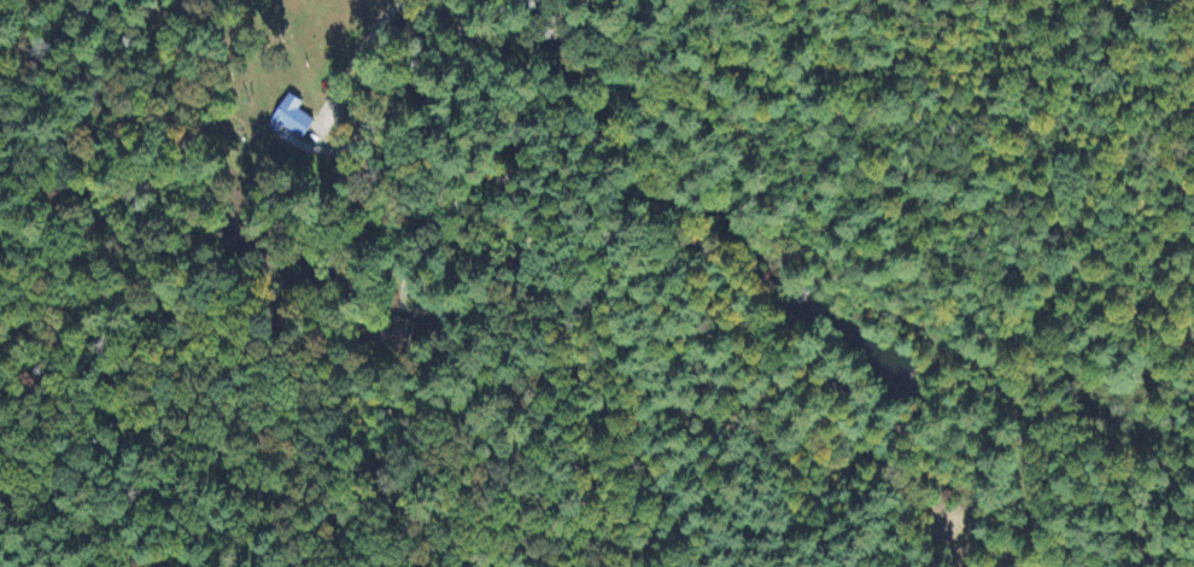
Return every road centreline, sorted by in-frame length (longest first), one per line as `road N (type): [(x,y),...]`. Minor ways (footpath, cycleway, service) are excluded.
road 1 (residential): [(615,566),(573,472),(538,287),(482,138),(456,0)]

